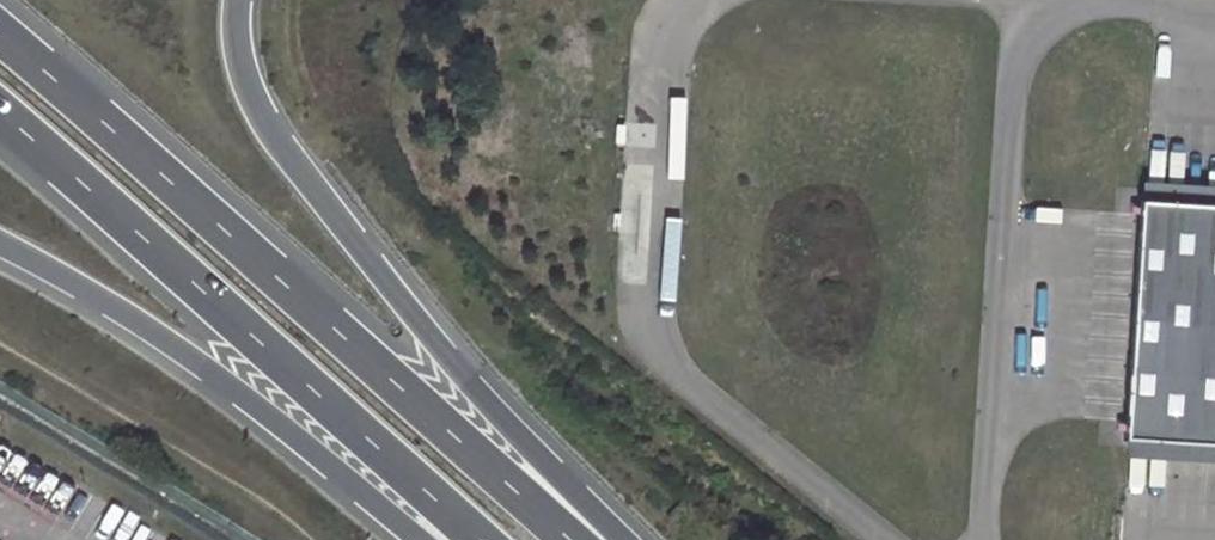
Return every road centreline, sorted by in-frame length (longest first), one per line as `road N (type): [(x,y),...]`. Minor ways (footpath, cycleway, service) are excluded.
road 1 (trunk): [(570,539),(0,34)]
road 2 (trunk): [(621,539),(276,139),(247,84),(237,0)]
road 3 (trunk): [(0,111),(481,539)]
road 4 (trunk): [(0,244),(167,343),(421,539)]

